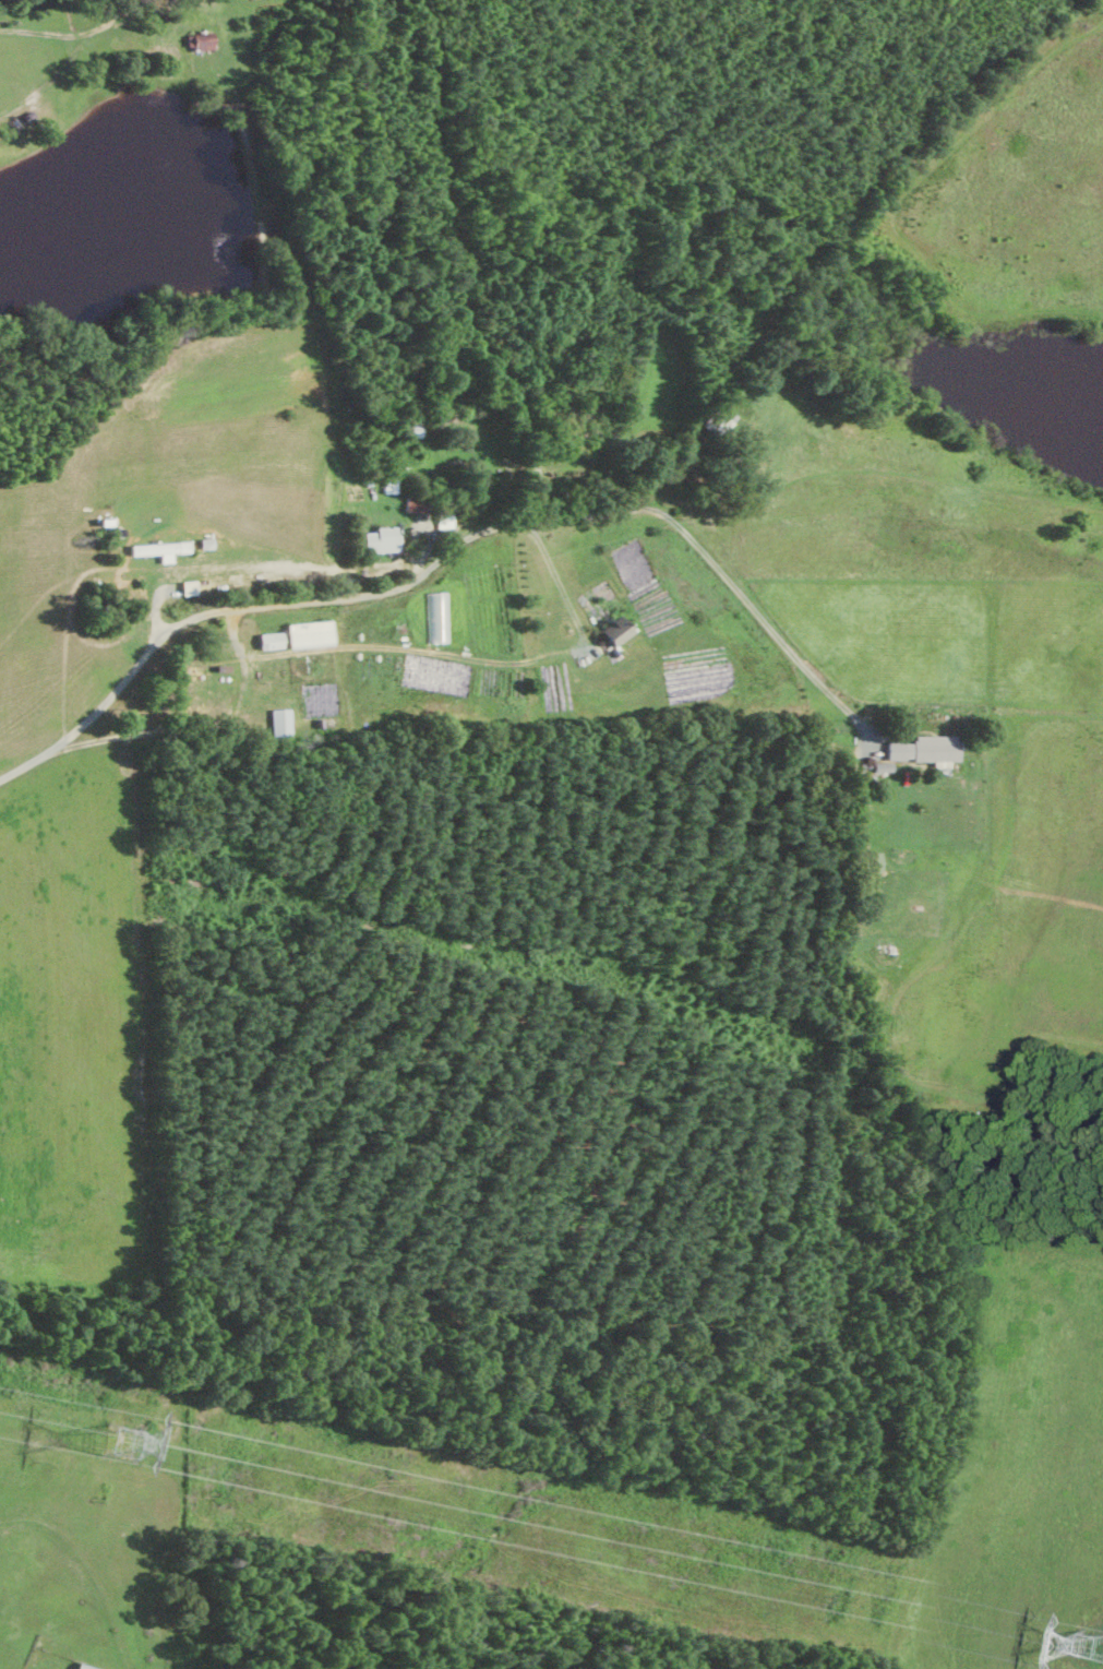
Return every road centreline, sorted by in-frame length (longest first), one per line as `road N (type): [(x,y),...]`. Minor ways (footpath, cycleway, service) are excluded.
road 1 (residential): [(0,780),(59,749),(167,635),(194,619),(411,588),(451,549),(493,529),(636,506),(661,511)]

